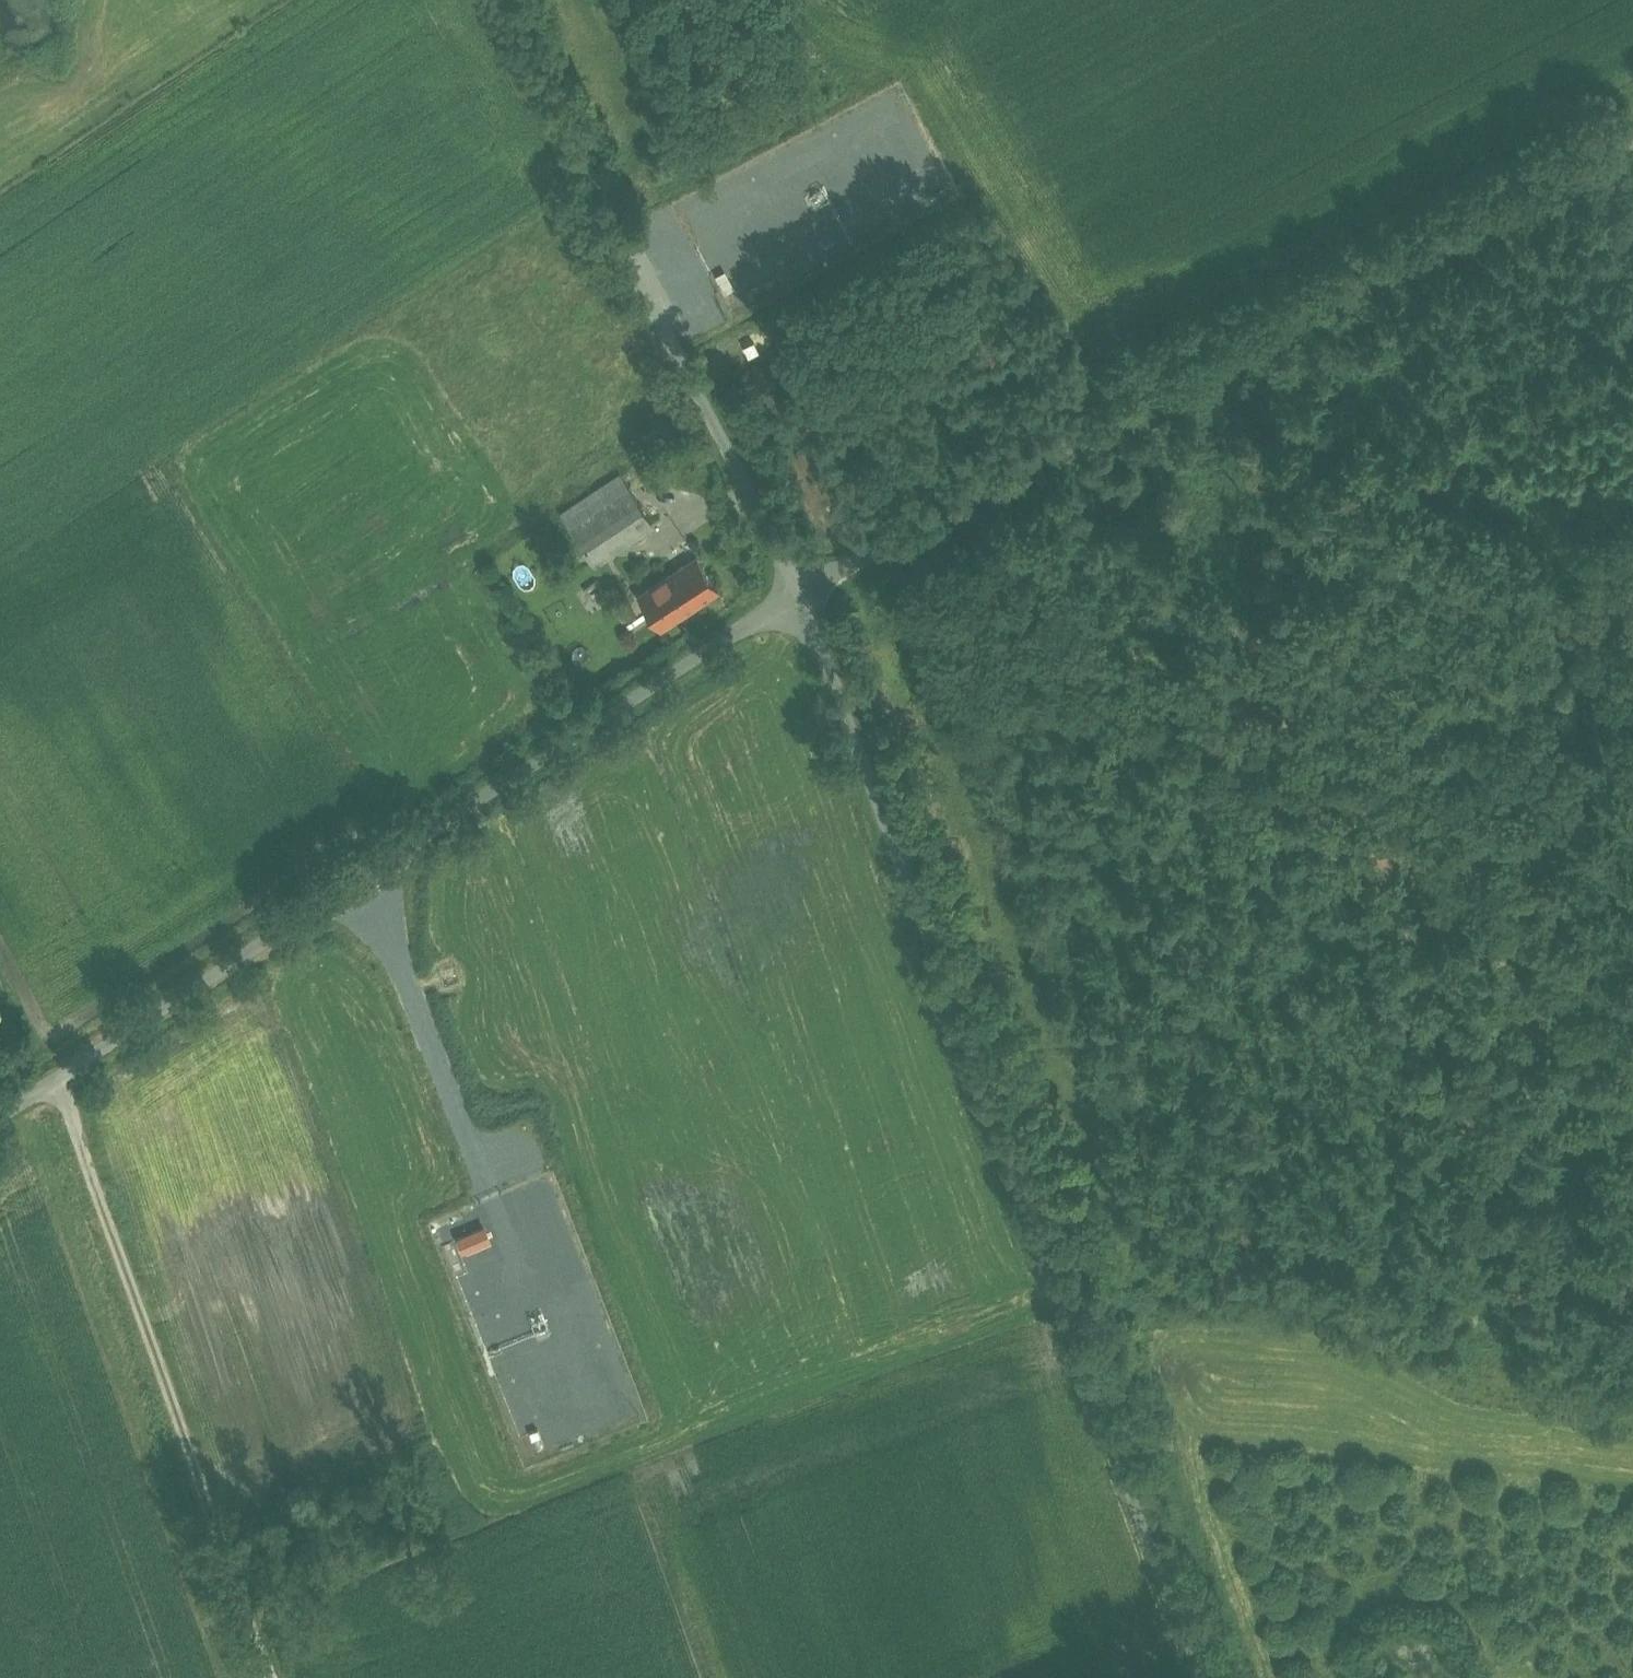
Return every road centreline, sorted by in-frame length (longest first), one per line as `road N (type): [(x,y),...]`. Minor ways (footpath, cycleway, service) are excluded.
road 1 (unclassified): [(1202,1677),(796,570)]
road 2 (unclassified): [(796,570),(0,1095)]
road 3 (unclassified): [(1632,140),(796,570)]
road 4 (unclassified): [(796,570),(492,0)]

